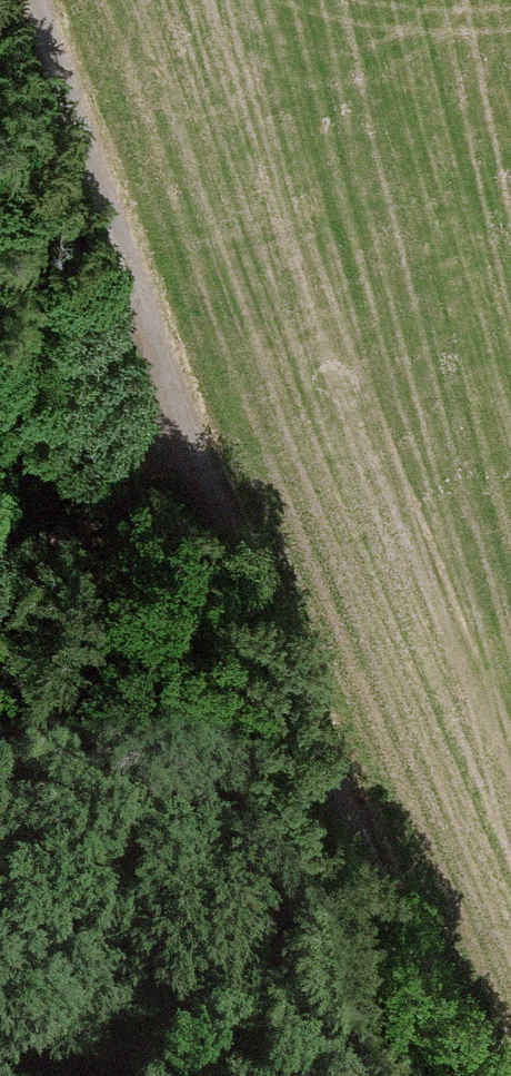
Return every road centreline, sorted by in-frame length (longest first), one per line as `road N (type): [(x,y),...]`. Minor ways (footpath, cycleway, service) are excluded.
road 1 (unclassified): [(53,0),(180,405),(510,1072)]
road 2 (track): [(180,405),(0,573)]

